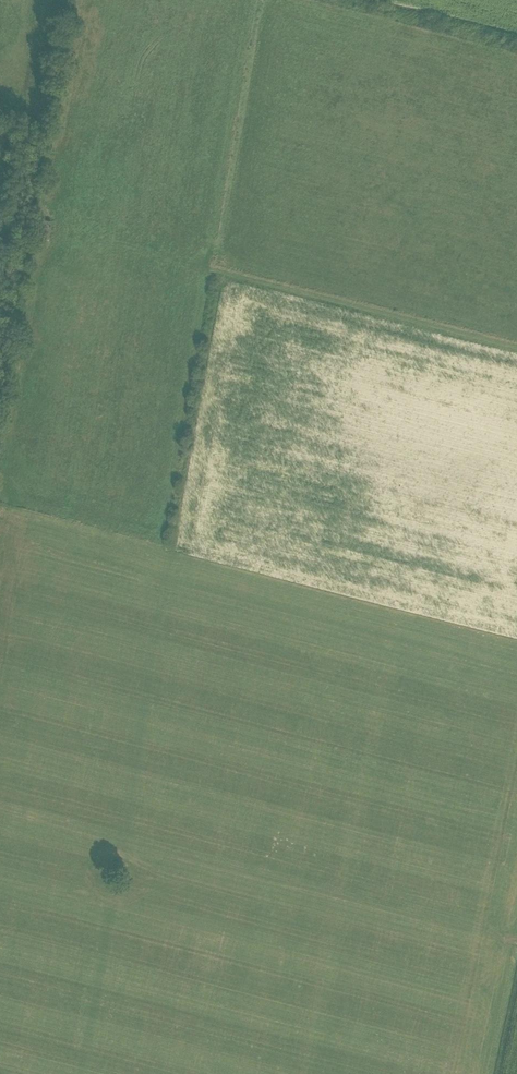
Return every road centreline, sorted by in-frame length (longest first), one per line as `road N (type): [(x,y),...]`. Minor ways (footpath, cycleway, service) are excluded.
road 1 (track): [(190,264),(516,346)]

